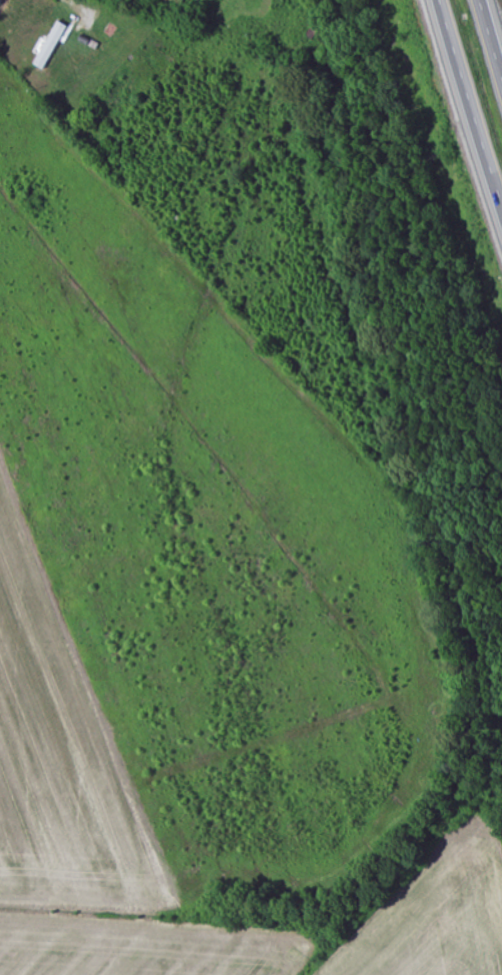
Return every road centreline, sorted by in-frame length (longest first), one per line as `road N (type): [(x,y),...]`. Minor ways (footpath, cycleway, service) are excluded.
road 1 (motorway): [(438,0),(501,215)]

